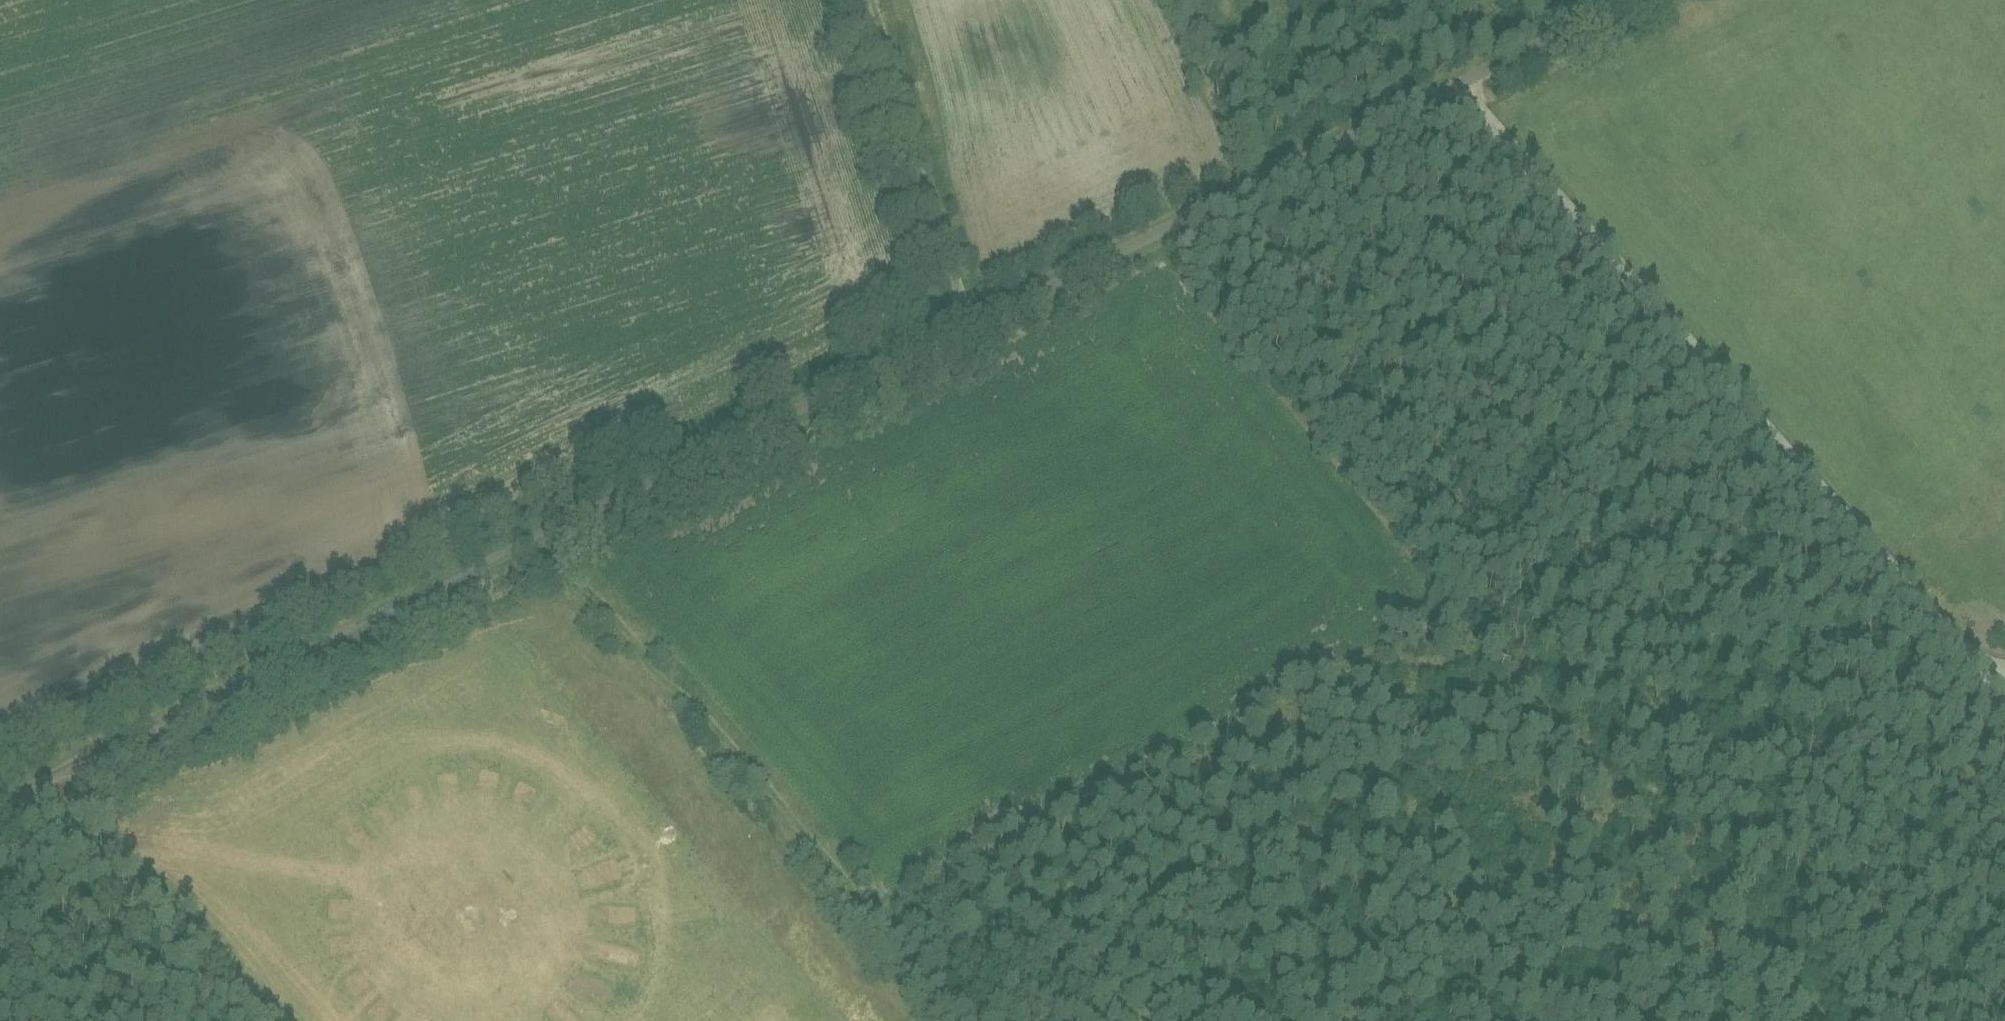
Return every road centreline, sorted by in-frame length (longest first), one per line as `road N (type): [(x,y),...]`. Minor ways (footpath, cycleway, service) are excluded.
road 1 (unclassified): [(0,811),(1631,0)]
road 2 (track): [(980,324),(877,0)]

